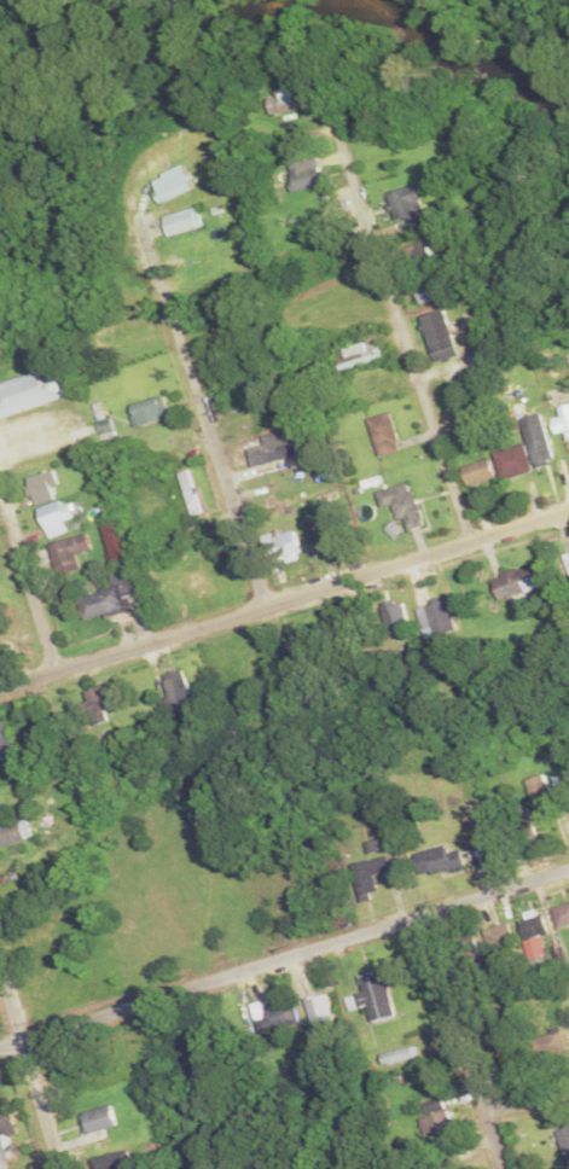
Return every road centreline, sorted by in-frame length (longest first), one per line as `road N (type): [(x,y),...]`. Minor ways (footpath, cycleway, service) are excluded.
road 1 (residential): [(0,689),(568,508)]
road 2 (residential): [(0,1042),(568,863)]
road 3 (residential): [(470,540),(331,114)]
road 4 (residential): [(268,606),(151,254)]
road 5 (residential): [(508,1168),(426,908)]
road 6 (residential): [(63,1168),(0,966)]
road 7 (residential): [(59,670),(0,479)]

